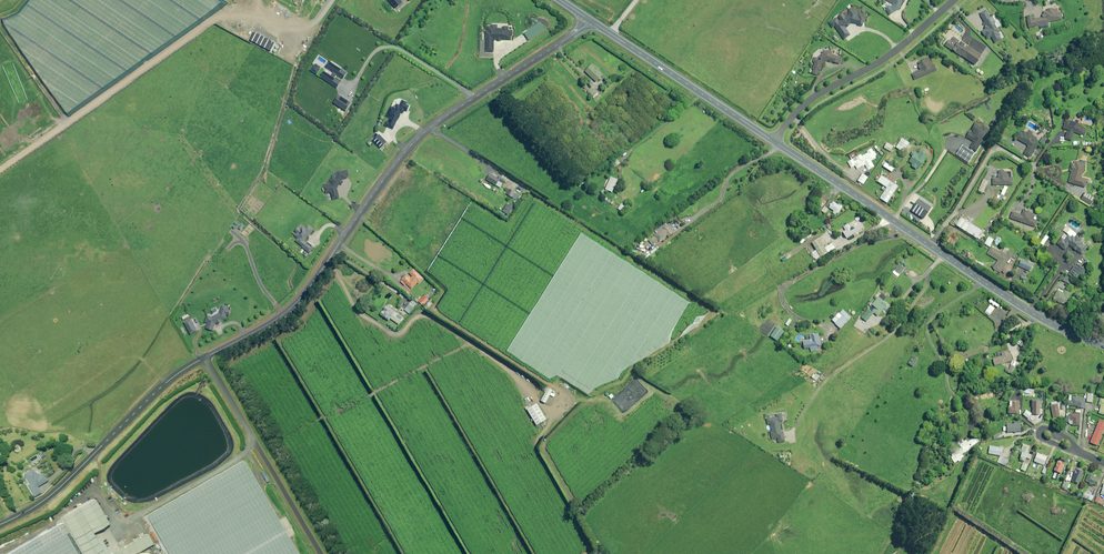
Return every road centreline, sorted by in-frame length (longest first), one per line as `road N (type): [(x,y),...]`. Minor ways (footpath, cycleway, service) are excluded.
road 1 (unclassified): [(205,357),(298,301),(414,142),(592,22)]
road 2 (tertiary): [(775,142),(1022,307),(1103,345)]
road 3 (unclassified): [(0,525),(48,498),(159,389),(205,357)]
road 4 (residential): [(954,0),(899,48),(812,98),(775,142)]
road 5 (unclassified): [(205,357),(322,553)]
road 6 (tertiary): [(592,22),(775,142)]

